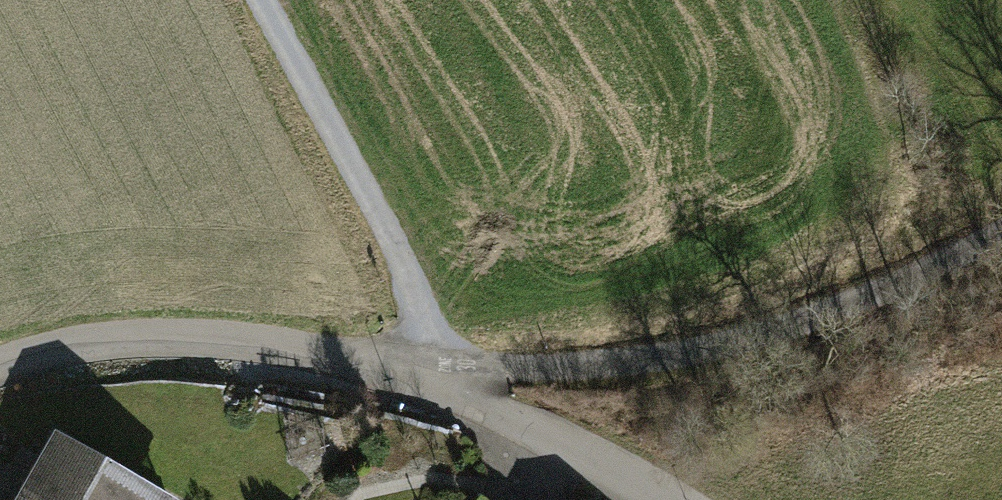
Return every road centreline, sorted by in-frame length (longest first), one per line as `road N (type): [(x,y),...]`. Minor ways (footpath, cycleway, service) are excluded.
road 1 (residential): [(0,358),(94,337),(191,331),(332,353),(483,399),(663,499)]
road 2 (track): [(483,399),(509,369),(730,335),(975,252),(1001,233)]
road 3 (track): [(428,379),(434,328),(256,0)]

